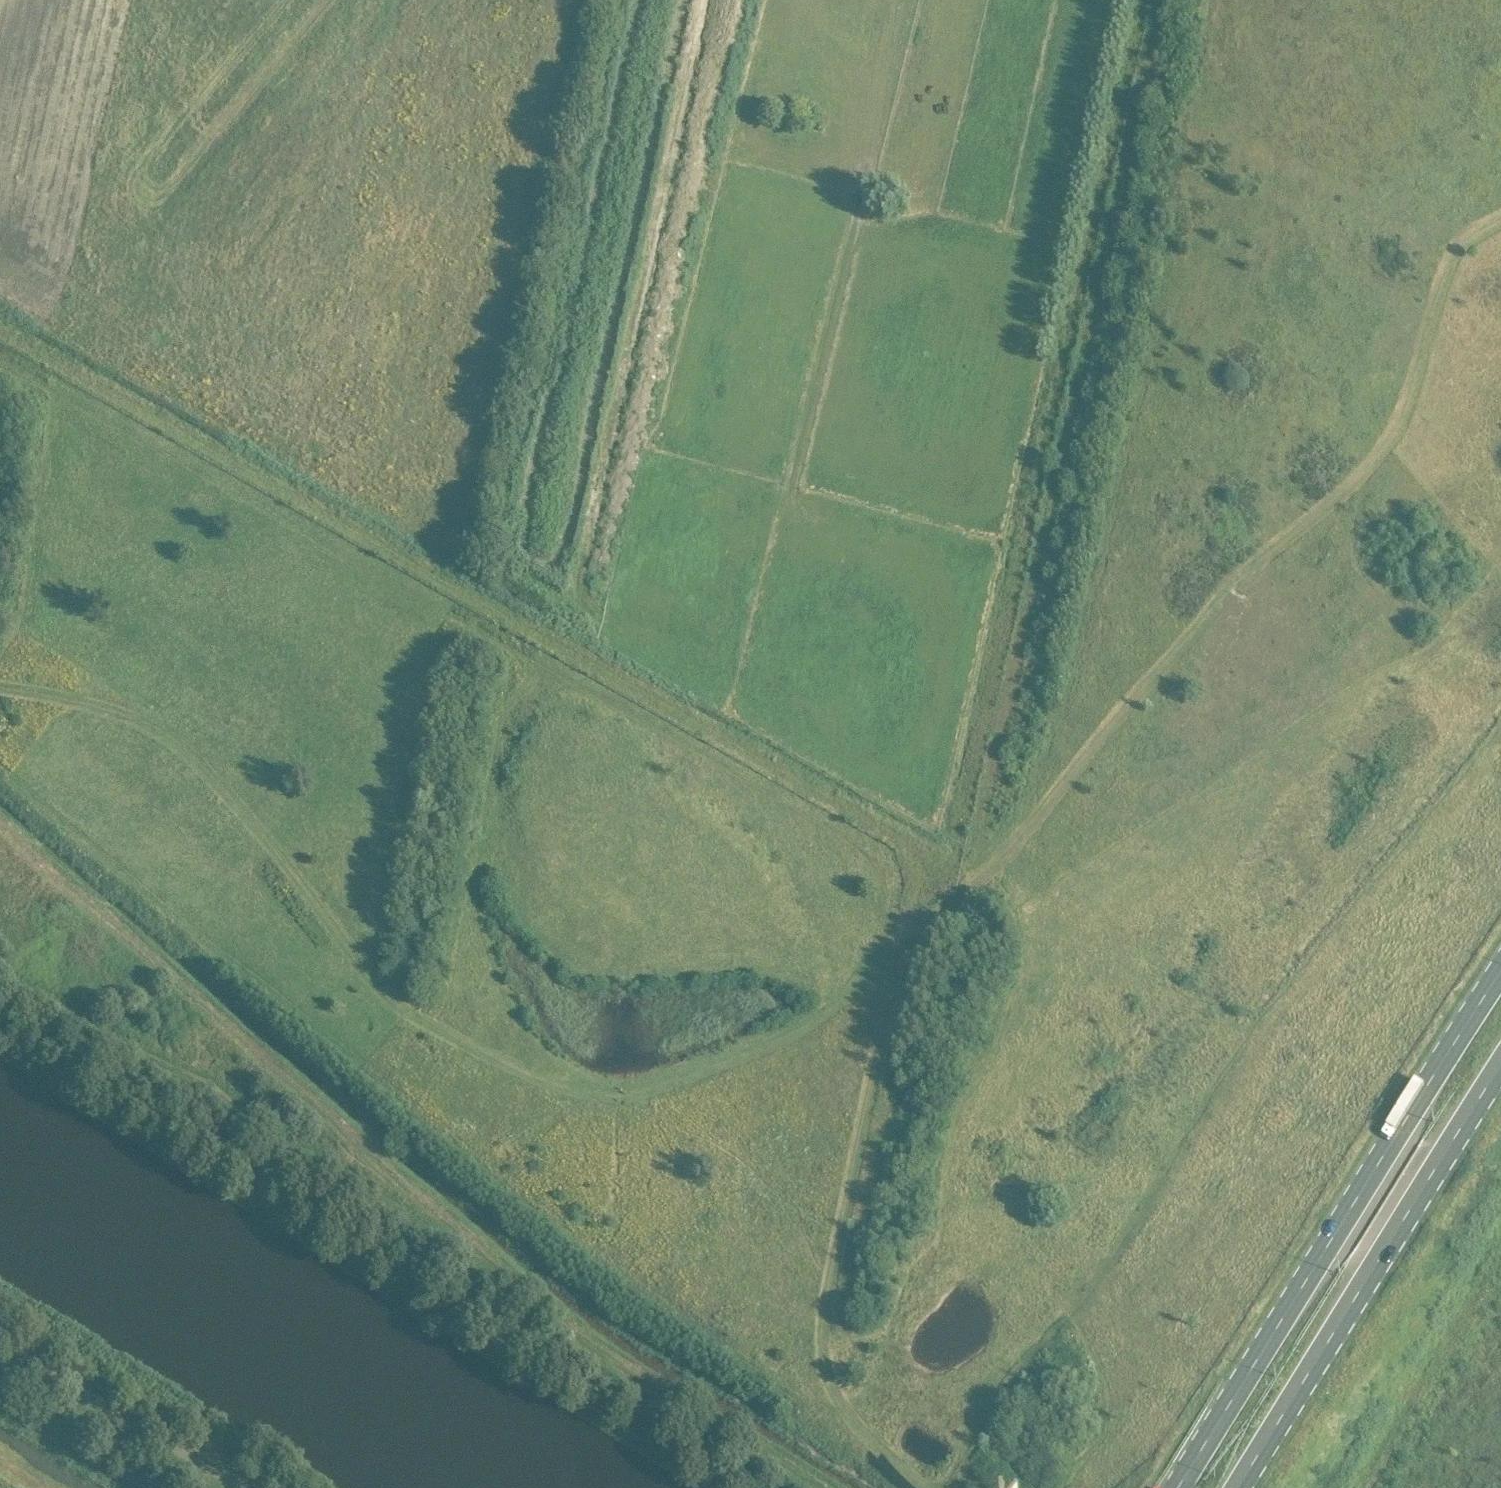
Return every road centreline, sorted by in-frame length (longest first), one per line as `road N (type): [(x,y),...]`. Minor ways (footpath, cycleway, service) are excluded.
road 1 (primary): [(1500,957),(1347,1192),(1178,1487)]
road 2 (primary): [(1241,1487),(1500,1070)]

